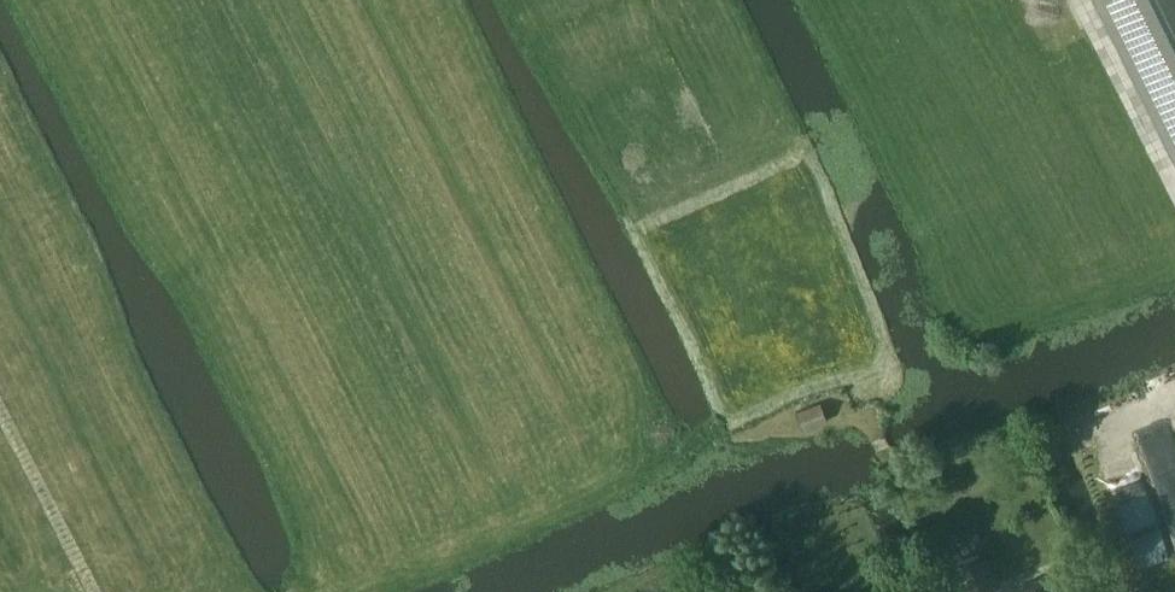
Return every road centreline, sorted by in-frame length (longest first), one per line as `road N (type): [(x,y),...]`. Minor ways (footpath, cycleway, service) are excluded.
road 1 (track): [(1174,195),(1074,0)]
road 2 (track): [(96,591),(0,405)]

